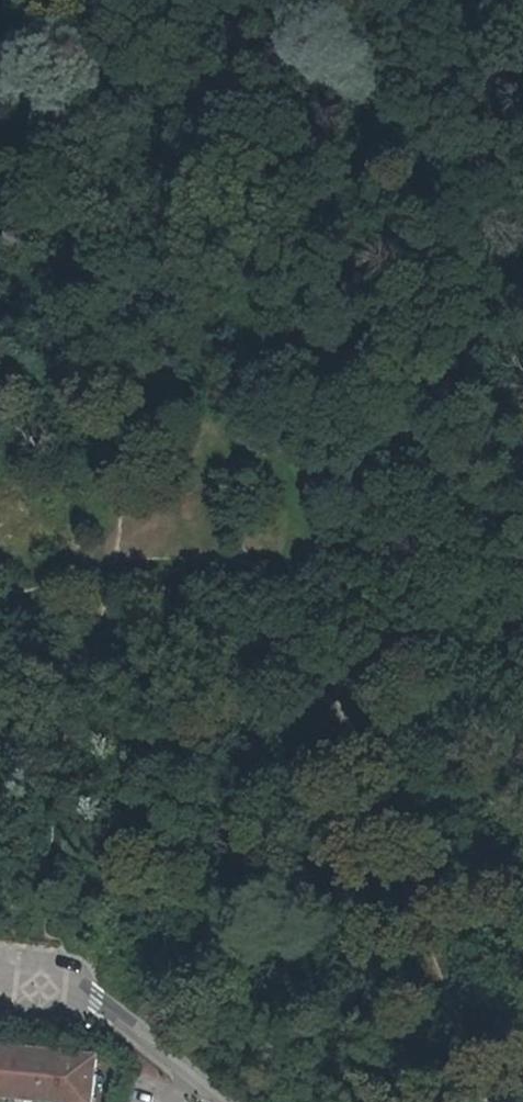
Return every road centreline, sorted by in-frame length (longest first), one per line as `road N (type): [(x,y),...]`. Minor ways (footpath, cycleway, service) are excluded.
road 1 (residential): [(0,983),(97,1000),(225,1101)]

